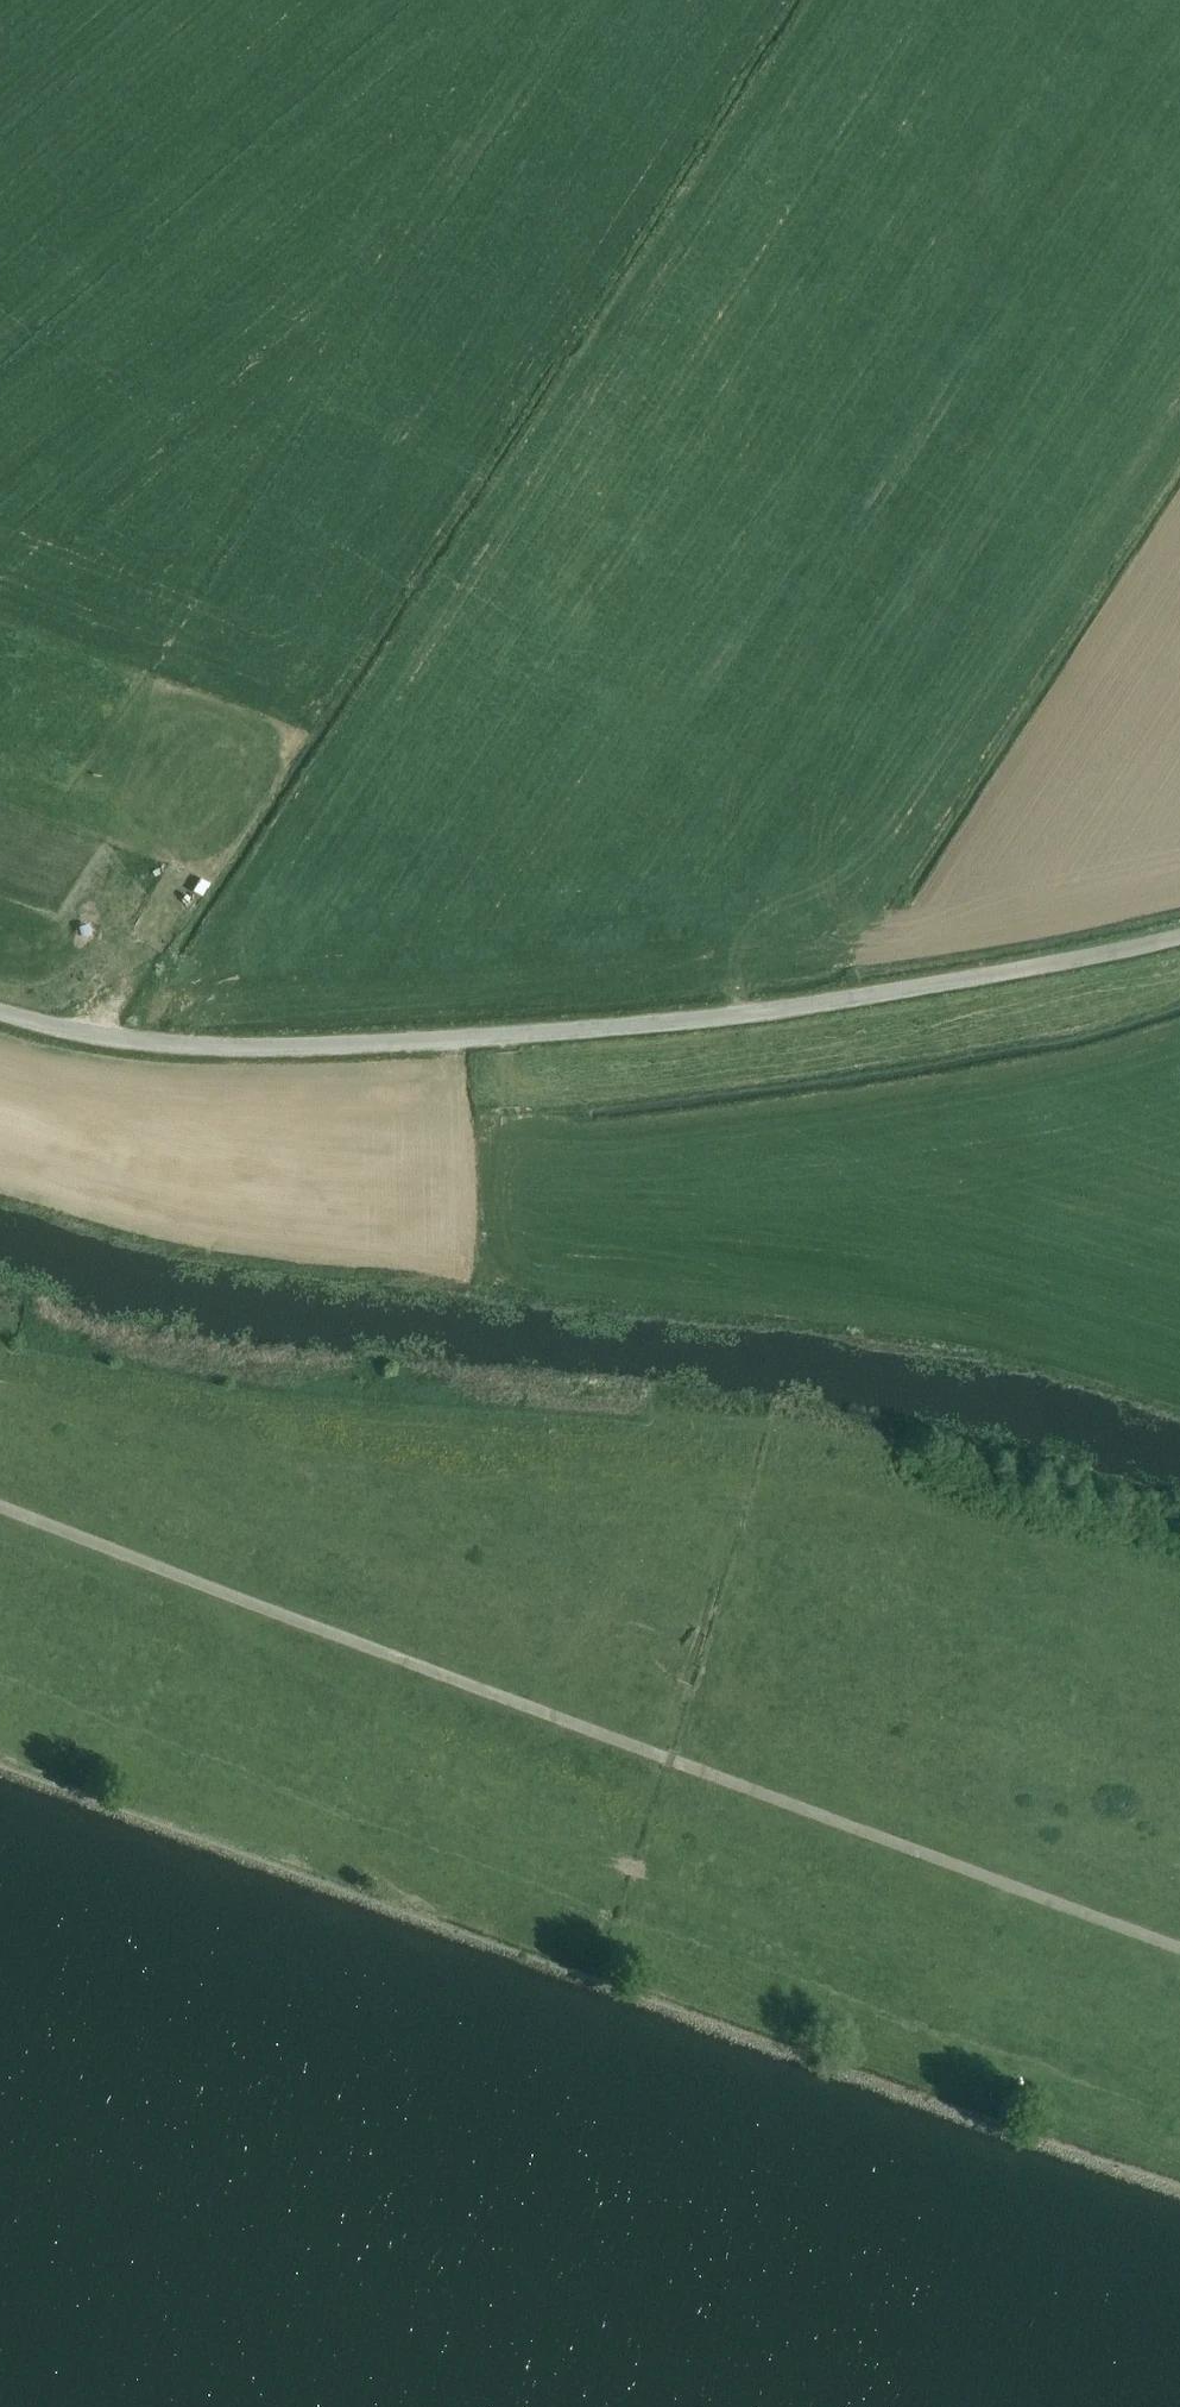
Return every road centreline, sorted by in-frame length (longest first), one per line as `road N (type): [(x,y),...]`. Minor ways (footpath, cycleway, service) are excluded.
road 1 (tertiary): [(1179,936),(758,1013),(590,1031),(186,1047),(0,1012)]

